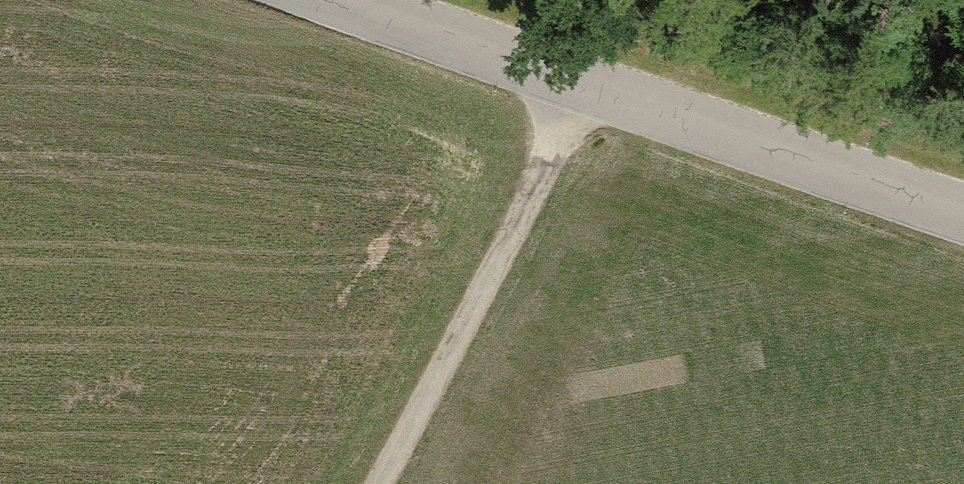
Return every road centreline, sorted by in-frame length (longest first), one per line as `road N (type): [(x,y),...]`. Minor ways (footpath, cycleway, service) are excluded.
road 1 (tertiary): [(963,215),(338,0)]
road 2 (track): [(582,85),(371,483)]

